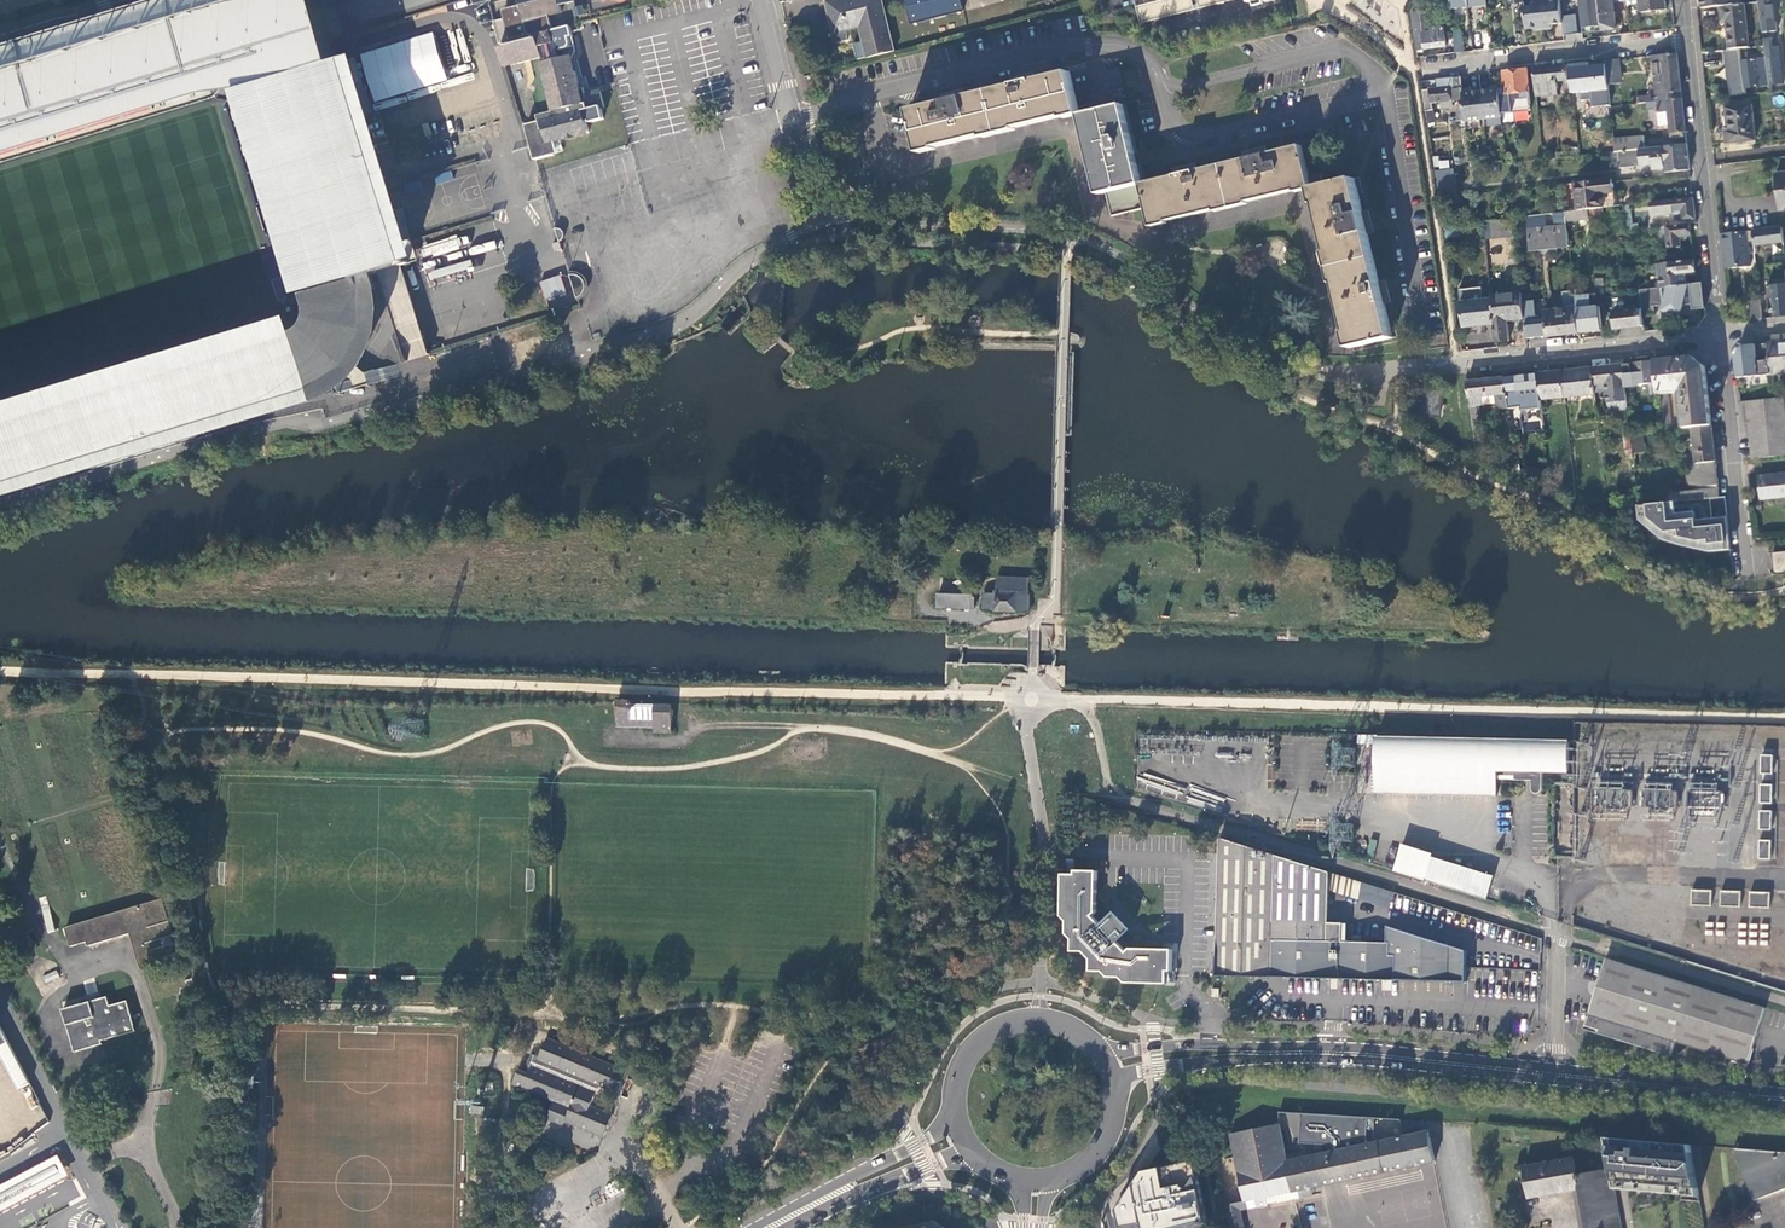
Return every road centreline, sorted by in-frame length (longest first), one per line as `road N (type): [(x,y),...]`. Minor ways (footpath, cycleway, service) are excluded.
road 1 (secondary): [(1250,1053),(1551,1070),(1784,1098)]
road 2 (residential): [(1717,341),(1368,370)]
road 3 (residential): [(1685,40),(1717,341)]
road 4 (residential): [(1685,40),(1420,71)]
road 5 (residential): [(1717,341),(1744,579)]
road 6 (secondary): [(950,1109),(913,1147),(758,1227)]
road 7 (secondary): [(1103,1044),(1059,1017),(1001,1021),(961,1057),(950,1109)]
road 8 (secondary): [(800,1227),(893,1182),(971,1157)]
road 9 (primary): [(0,43),(147,0)]
road 10 (secondary): [(1047,1185),(1079,1176),(1105,1153),(1120,1121),(1120,1077)]
road 11 (secondary): [(1250,1053),(1103,1044)]
road 12 (secondary): [(1120,1077),(1250,1053)]

